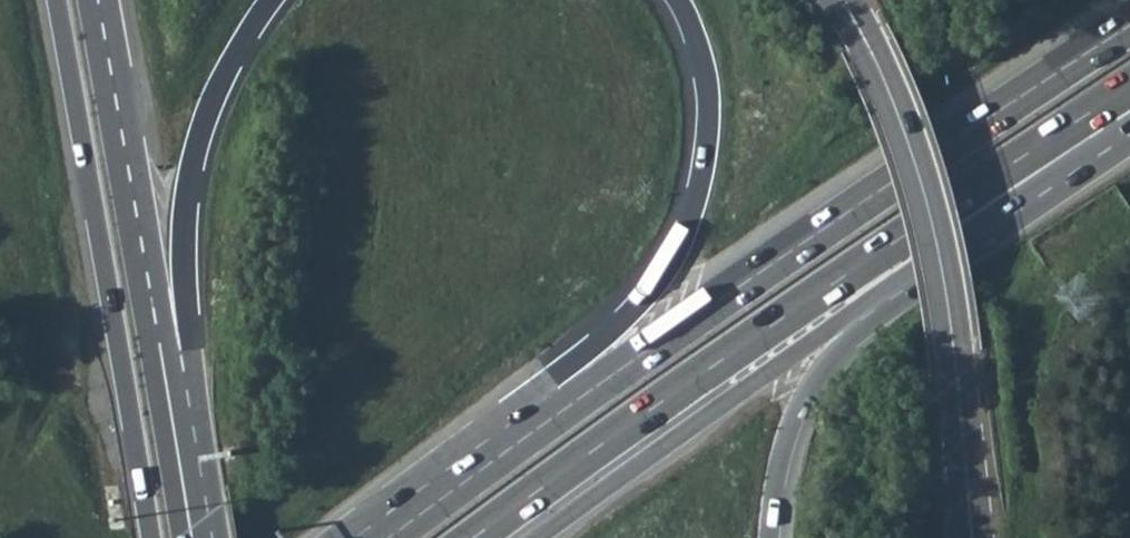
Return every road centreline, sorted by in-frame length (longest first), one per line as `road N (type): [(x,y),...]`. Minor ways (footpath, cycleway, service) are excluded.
road 1 (trunk): [(474,537),(1129,87)]
road 2 (trunk): [(1129,26),(535,428)]
road 3 (tertiary): [(843,0),(903,123),(941,247),(974,537)]
road 4 (trunk): [(57,0),(155,537)]
road 5 (trunk): [(181,537),(92,0)]
road 6 (trunk): [(674,0),(704,86),(701,159),(687,218),(651,280),(555,377),(535,428)]
road 7 (trunk): [(183,405),(193,165),(220,81),(268,0)]
road 8 (trunk): [(538,537),(876,299)]
road 9 (trunk): [(183,405),(107,0)]
road 10 (trunk): [(876,299),(1067,169),(1129,87)]
road 11 (trunk): [(772,537),(787,433),(827,362),(876,299)]
road 12 (trunk): [(535,428),(389,537)]
road 13 (trunk): [(206,537),(183,405)]

